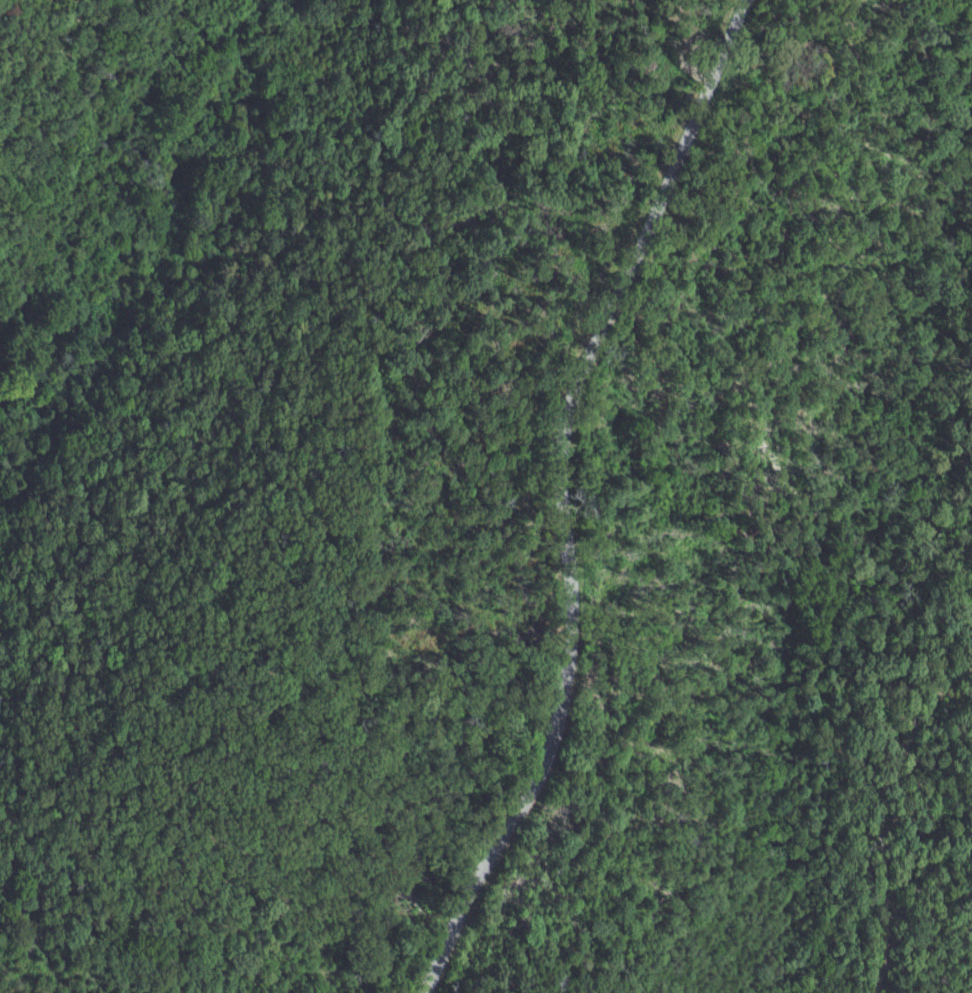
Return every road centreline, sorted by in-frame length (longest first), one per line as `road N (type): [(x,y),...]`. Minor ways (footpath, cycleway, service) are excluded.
road 1 (tertiary): [(415,992),(528,783),(540,745),(557,658),(551,420),(741,0)]

